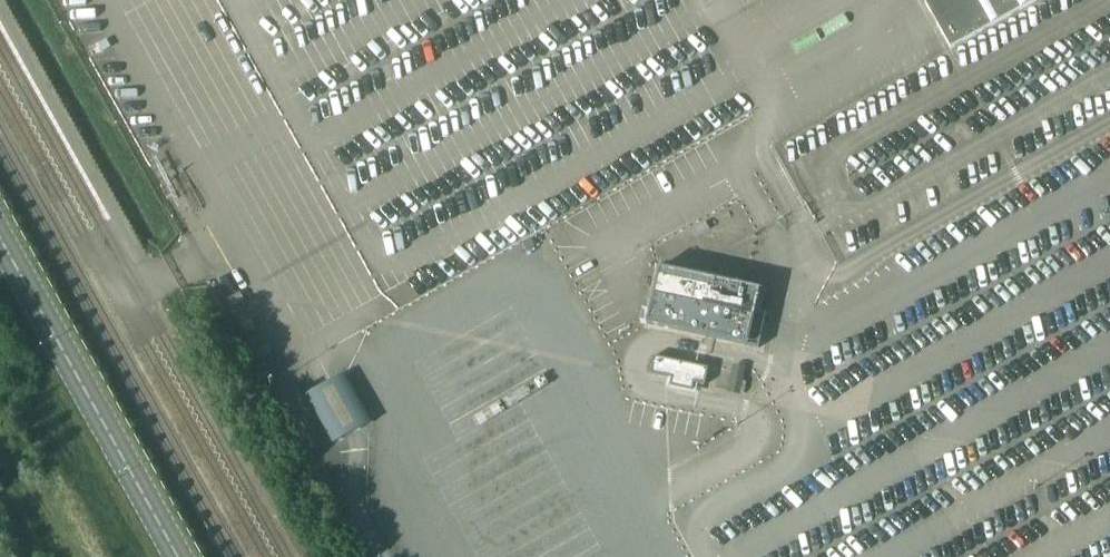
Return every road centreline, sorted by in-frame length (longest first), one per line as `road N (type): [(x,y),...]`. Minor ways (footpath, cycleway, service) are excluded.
road 1 (tertiary): [(0,236),(178,556)]

